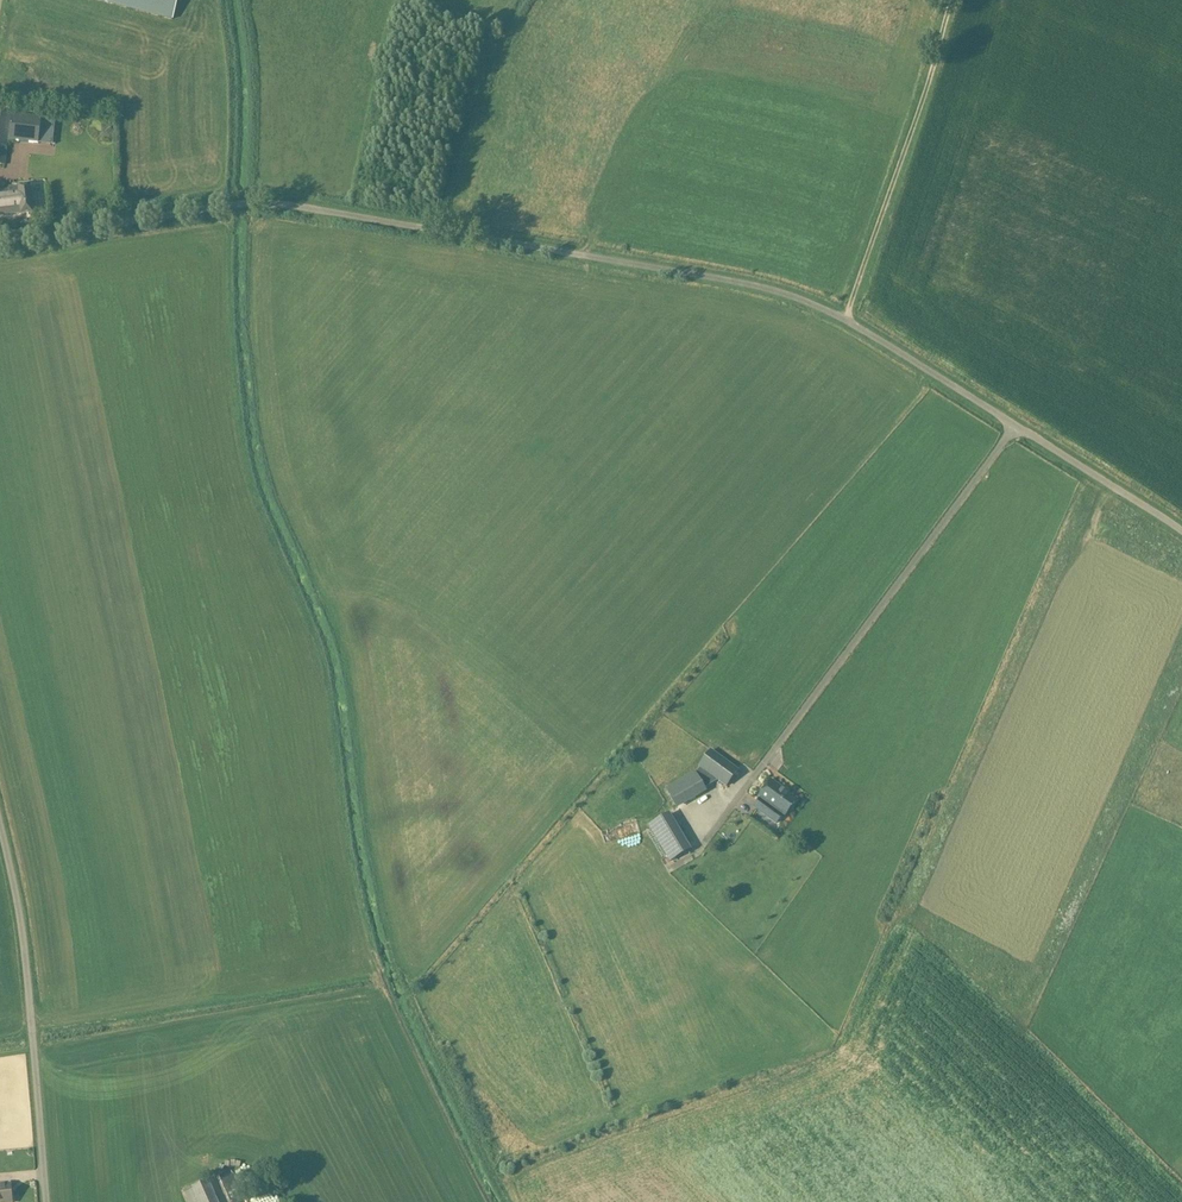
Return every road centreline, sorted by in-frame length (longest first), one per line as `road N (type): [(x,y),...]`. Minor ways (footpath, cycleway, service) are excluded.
road 1 (unclassified): [(0,242),(267,203),(767,289),(865,332),(1181,532)]
road 2 (unclassified): [(46,1201),(21,922),(0,814)]

